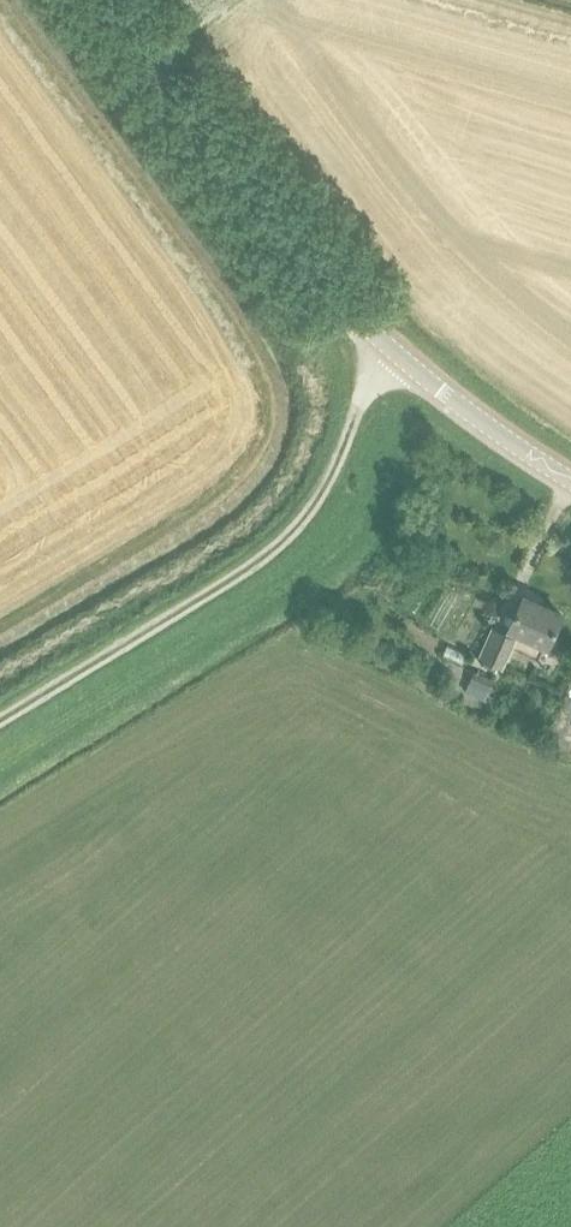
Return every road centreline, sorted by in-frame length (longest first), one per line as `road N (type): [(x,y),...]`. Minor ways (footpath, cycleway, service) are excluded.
road 1 (tertiary): [(570,478),(395,352),(277,230),(96,0)]
road 2 (track): [(395,352),(366,383),(320,496),(277,544),(0,719)]

